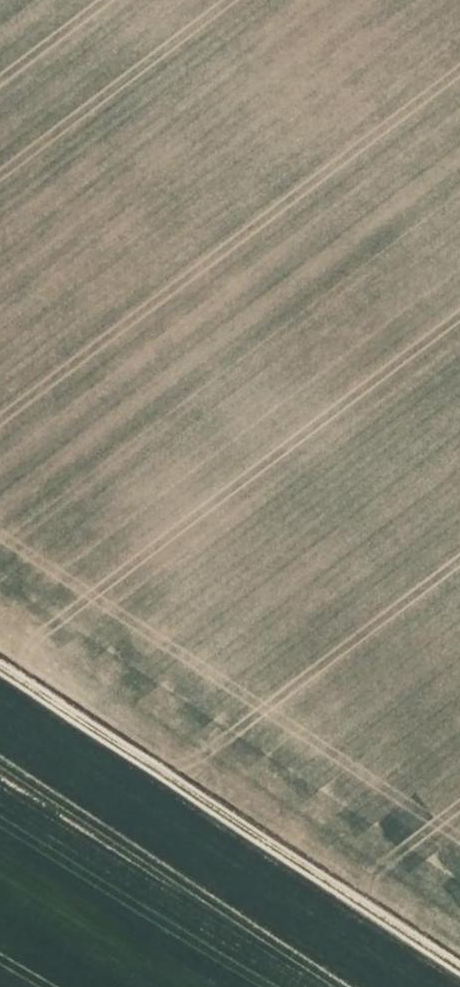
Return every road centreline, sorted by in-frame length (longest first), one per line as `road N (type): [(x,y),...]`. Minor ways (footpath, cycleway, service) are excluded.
road 1 (track): [(0,678),(459,974)]

